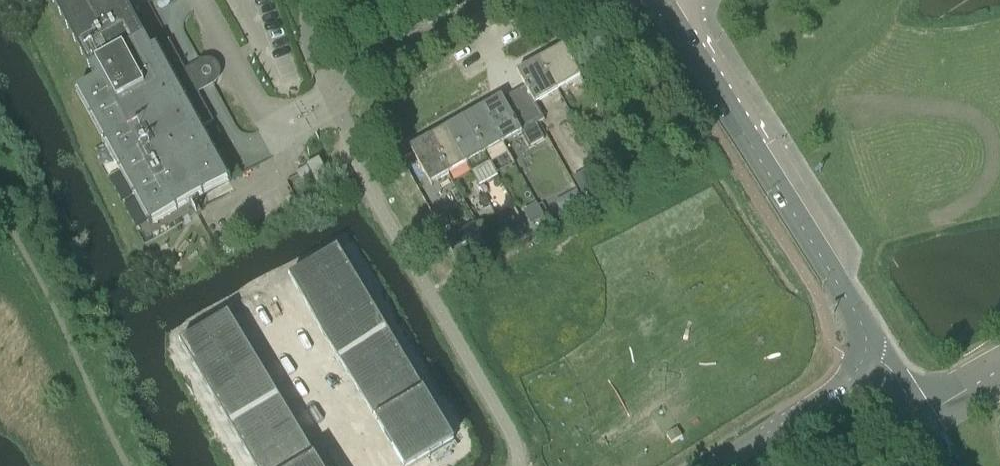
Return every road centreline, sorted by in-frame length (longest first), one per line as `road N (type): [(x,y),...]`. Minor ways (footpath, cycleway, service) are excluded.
road 1 (tertiary): [(864,358),(863,320),(664,4)]
road 2 (tertiary): [(719,465),(839,392),(864,358)]
road 3 (unclassified): [(332,90),(488,0)]

